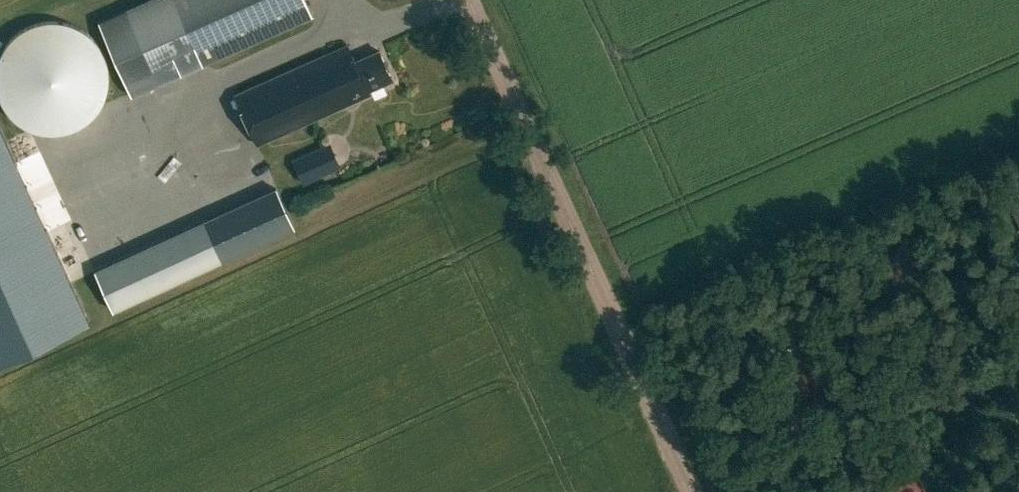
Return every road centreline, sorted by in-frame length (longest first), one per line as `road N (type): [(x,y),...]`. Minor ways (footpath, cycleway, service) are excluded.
road 1 (tertiary): [(690,491),(469,0)]

